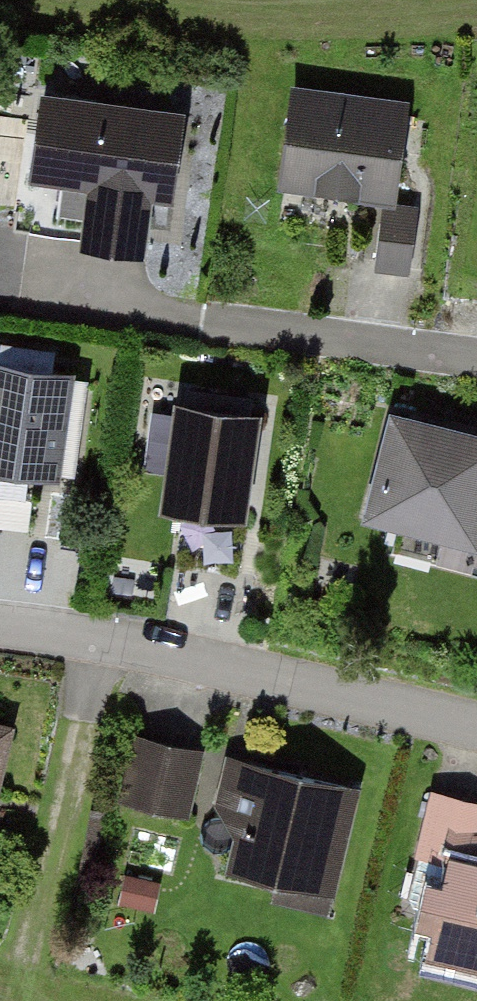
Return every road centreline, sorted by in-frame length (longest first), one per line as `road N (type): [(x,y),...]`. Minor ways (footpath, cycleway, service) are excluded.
road 1 (residential): [(0,623),(476,728)]
road 2 (residential): [(476,357),(42,302)]

